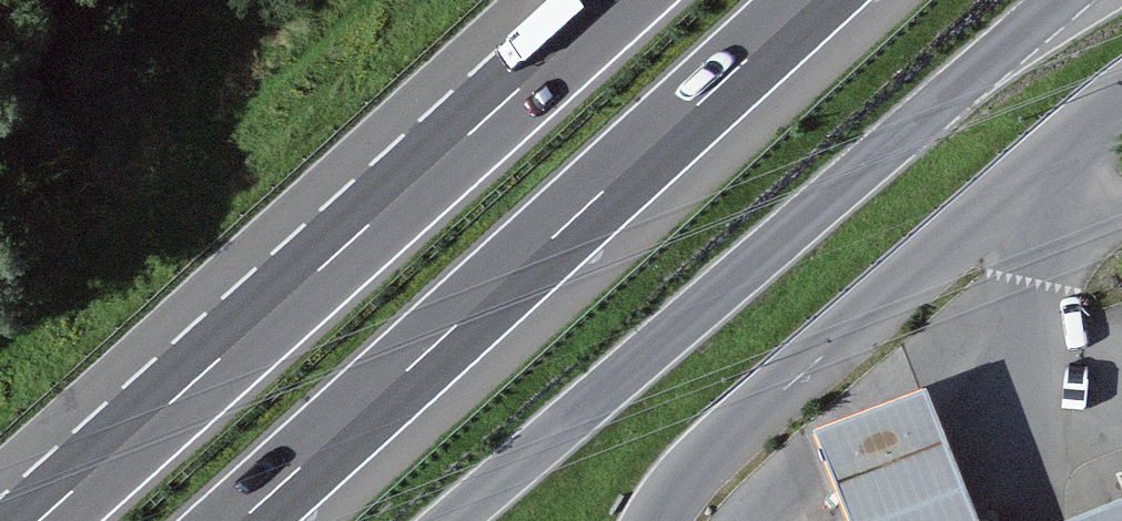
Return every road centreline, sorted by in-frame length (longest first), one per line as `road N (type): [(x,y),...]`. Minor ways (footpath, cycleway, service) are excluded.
road 1 (unclassified): [(1084,0),(780,267),(470,520)]
road 2 (motorway): [(242,520),(818,0)]
road 3 (motorway): [(624,0),(57,520)]

